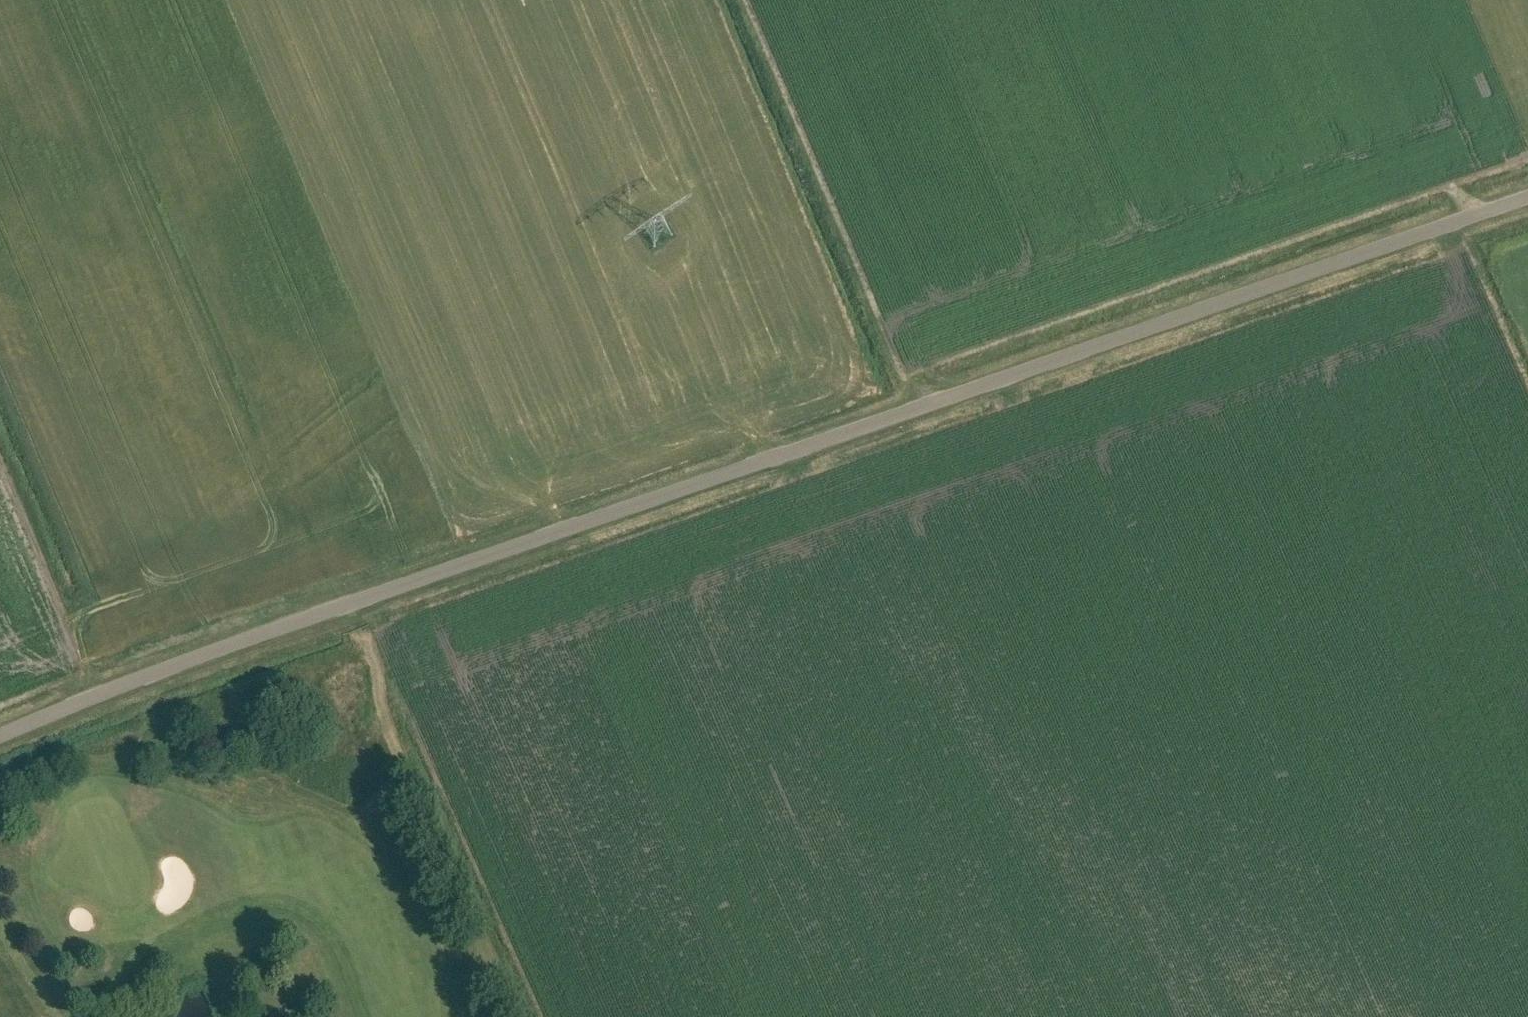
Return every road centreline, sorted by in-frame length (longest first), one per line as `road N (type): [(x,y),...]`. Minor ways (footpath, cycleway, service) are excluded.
road 1 (unclassified): [(0,737),(141,678),(1527,197)]

